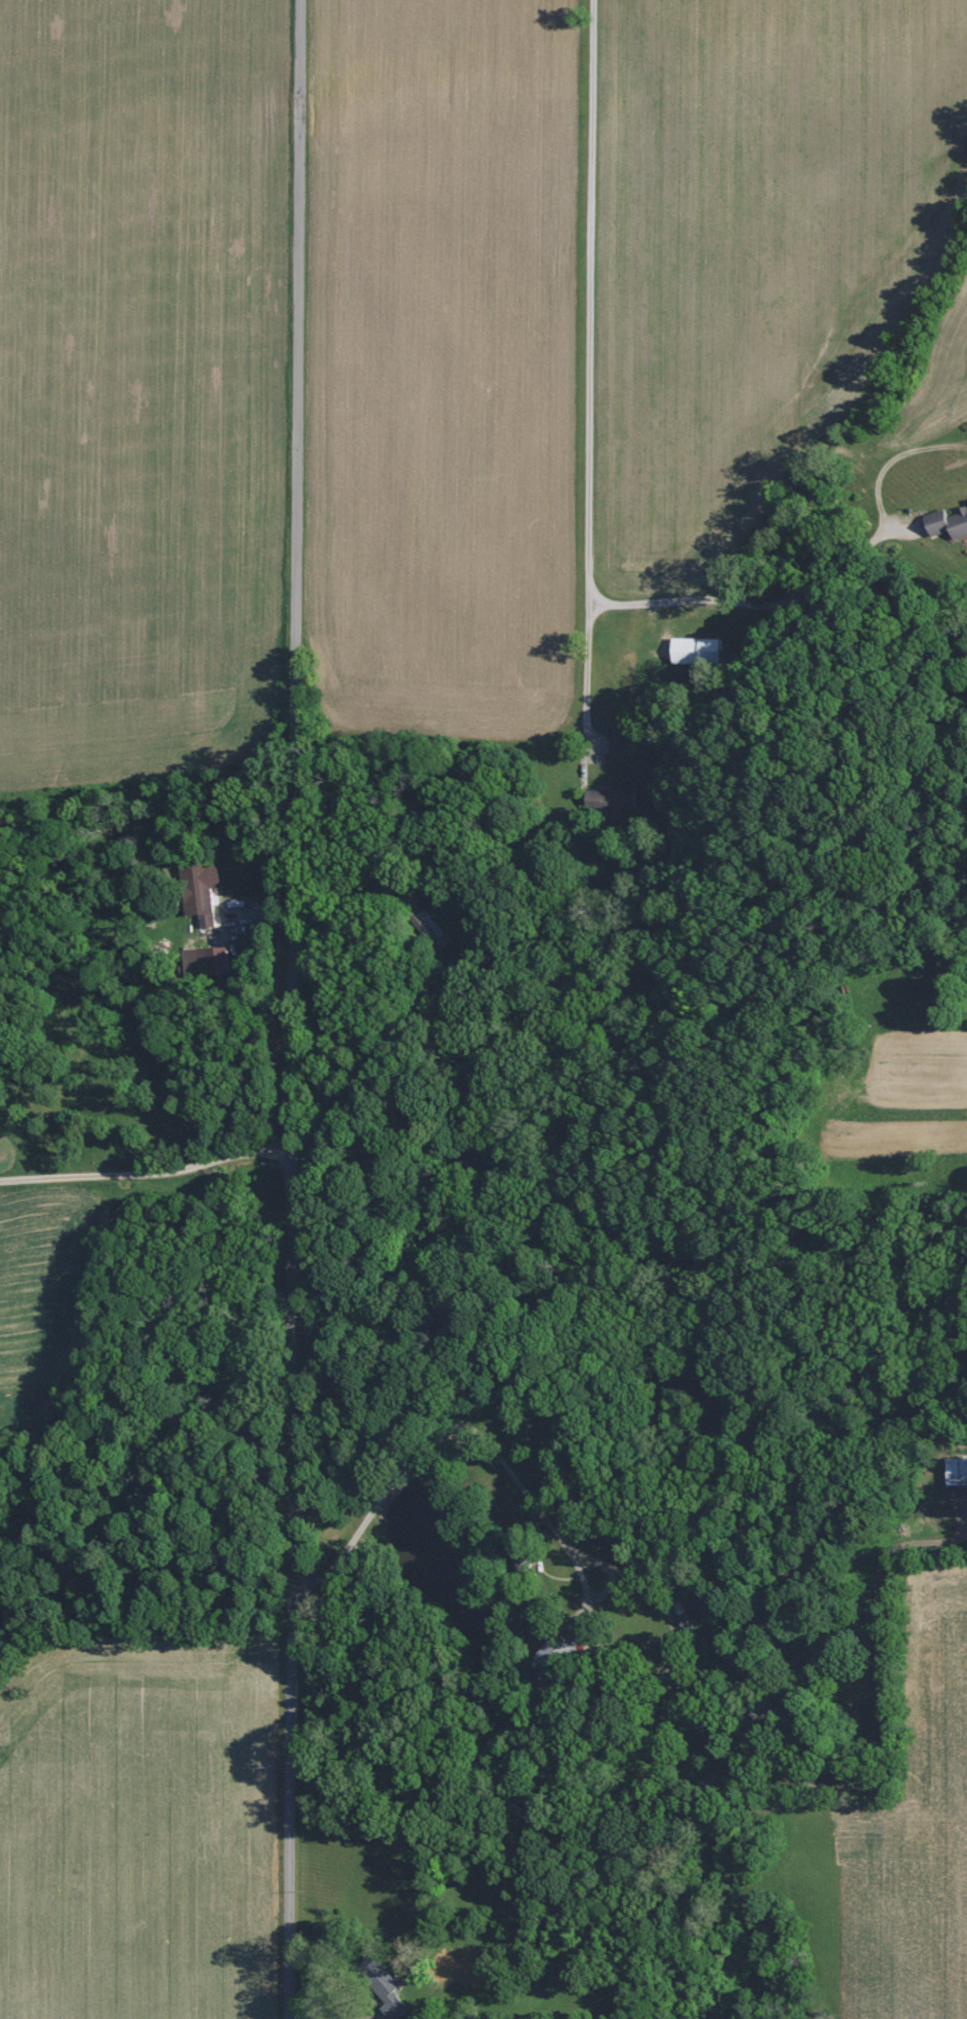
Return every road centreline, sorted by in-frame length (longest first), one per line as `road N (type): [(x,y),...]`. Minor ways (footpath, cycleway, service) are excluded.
road 1 (residential): [(292,2018),(294,1654),(313,1554),(318,1278),(300,895),(296,370),(304,0)]

